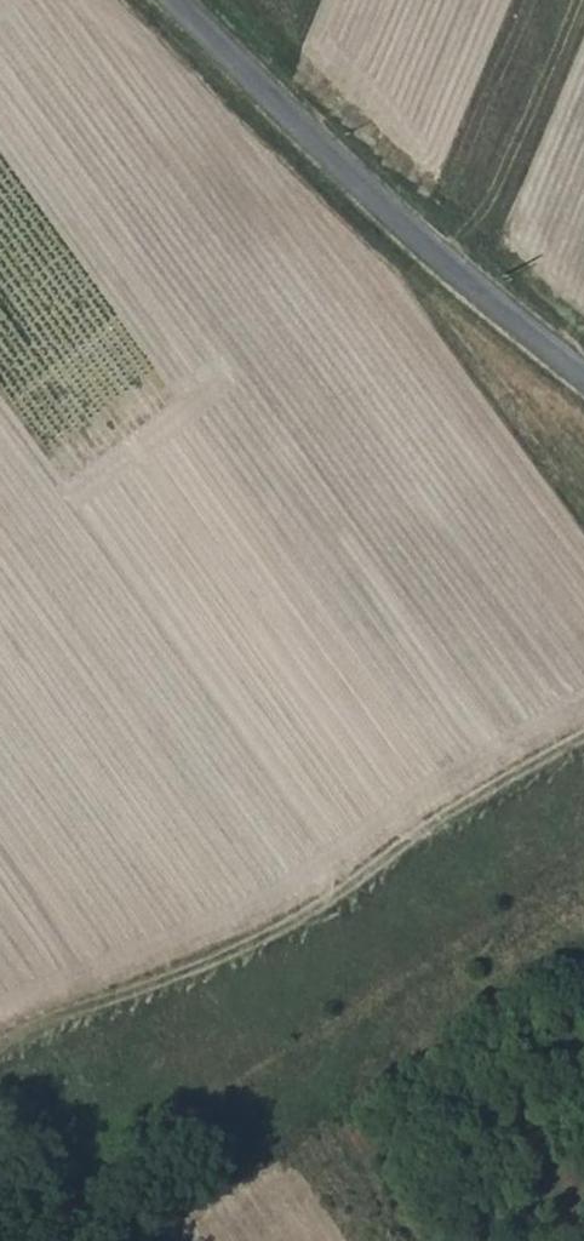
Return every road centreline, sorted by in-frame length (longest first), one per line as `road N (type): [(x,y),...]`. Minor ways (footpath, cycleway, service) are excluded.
road 1 (track): [(0,1042),(43,1017),(175,972),(286,921),(583,733)]
road 2 (unclassified): [(583,379),(390,213),(176,0)]

